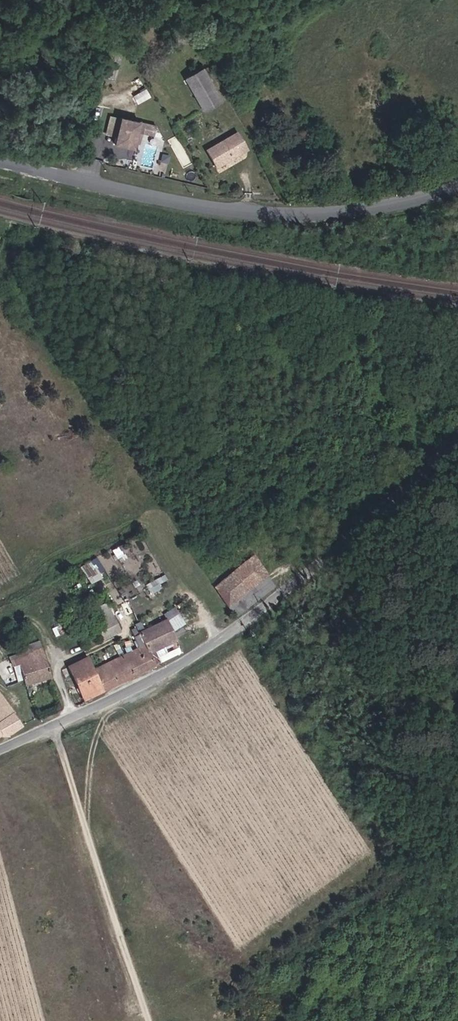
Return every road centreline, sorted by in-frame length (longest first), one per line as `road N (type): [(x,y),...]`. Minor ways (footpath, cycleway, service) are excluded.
road 1 (unclassified): [(457,447),(262,616),(154,682),(0,753)]
road 2 (tertiary): [(0,162),(192,205),(267,214),(328,213),(457,183)]

